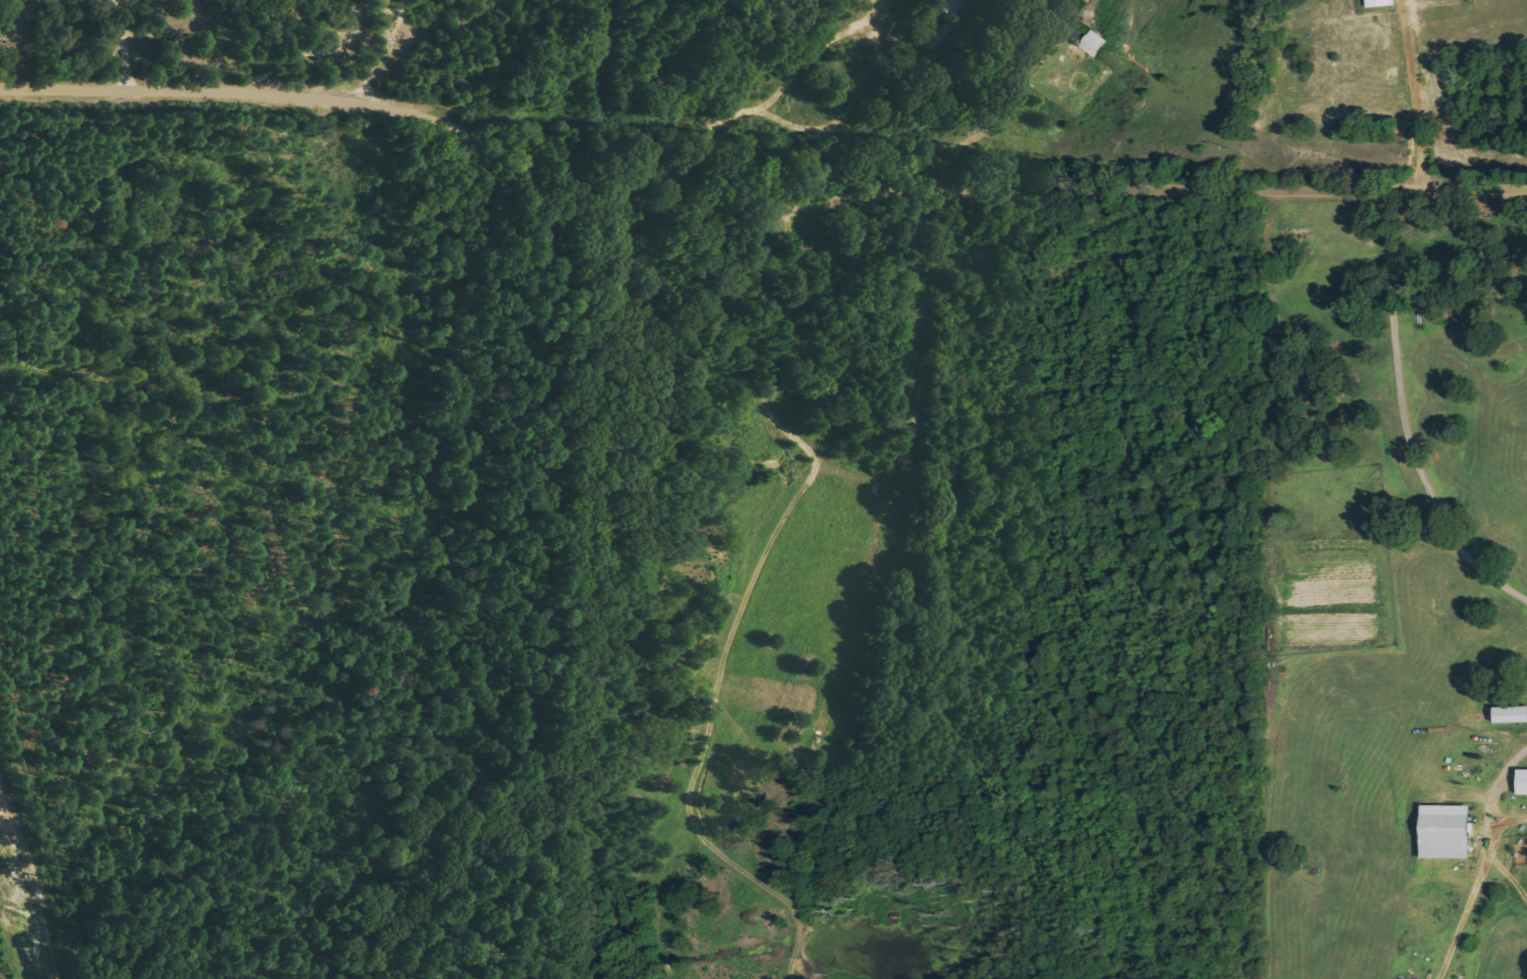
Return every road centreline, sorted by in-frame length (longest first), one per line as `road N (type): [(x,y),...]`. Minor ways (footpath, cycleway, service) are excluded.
road 1 (residential): [(1526,190),(1154,189),(748,204),(620,185),(351,100),(0,91)]

